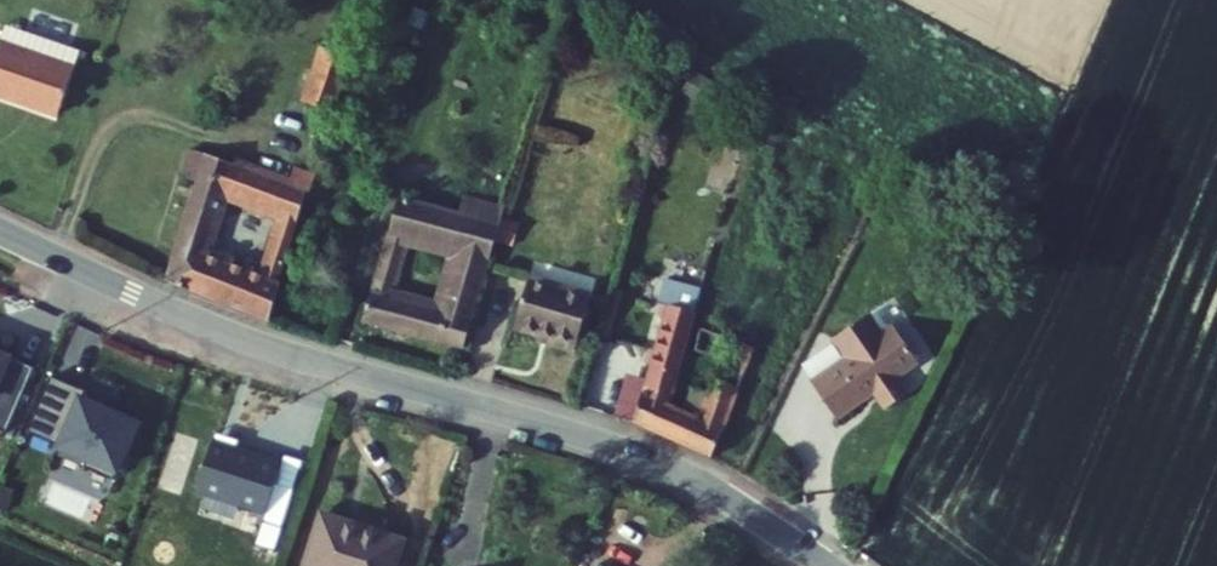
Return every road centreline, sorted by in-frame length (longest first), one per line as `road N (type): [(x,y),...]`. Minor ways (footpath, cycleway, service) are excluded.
road 1 (tertiary): [(0,228),(277,350),(663,464),(825,565)]

